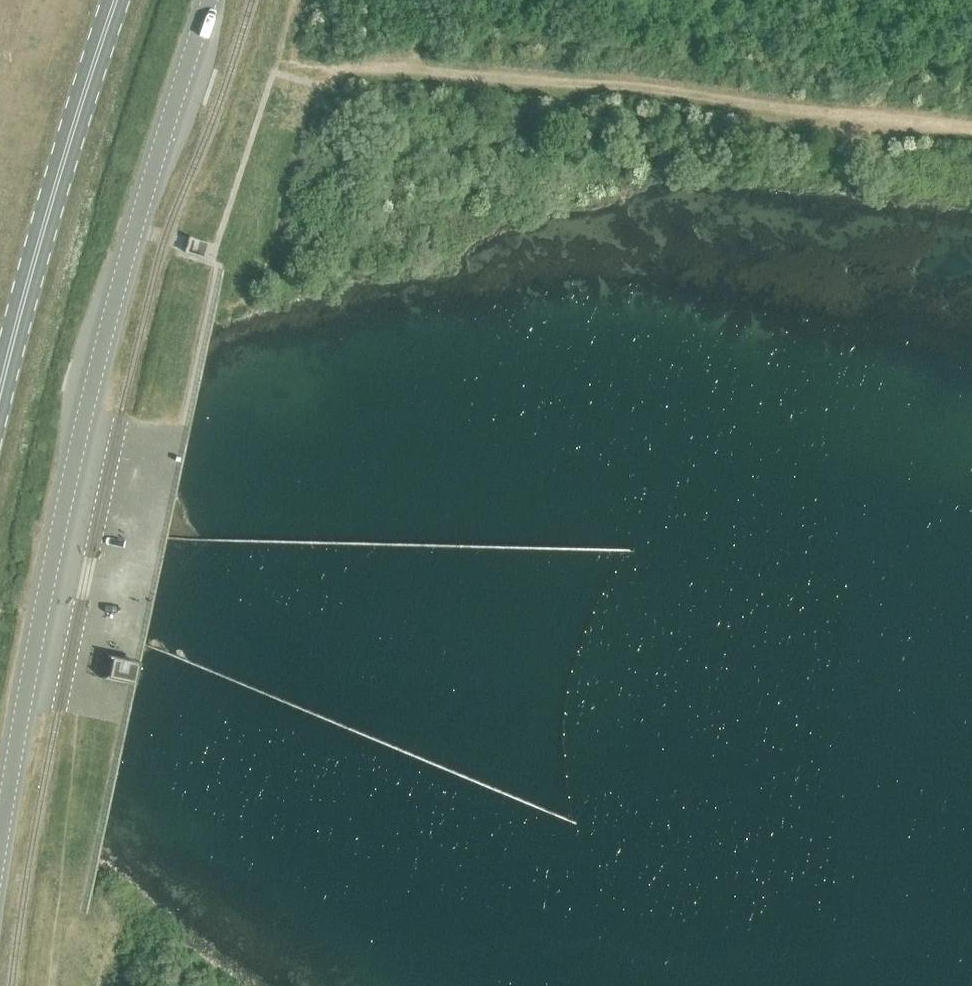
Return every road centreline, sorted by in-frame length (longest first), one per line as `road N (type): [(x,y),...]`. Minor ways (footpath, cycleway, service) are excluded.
road 1 (tertiary): [(0,839),(108,320),(208,0)]
road 2 (track): [(971,125),(625,86),(332,68)]
road 3 (primary): [(0,392),(115,0)]

